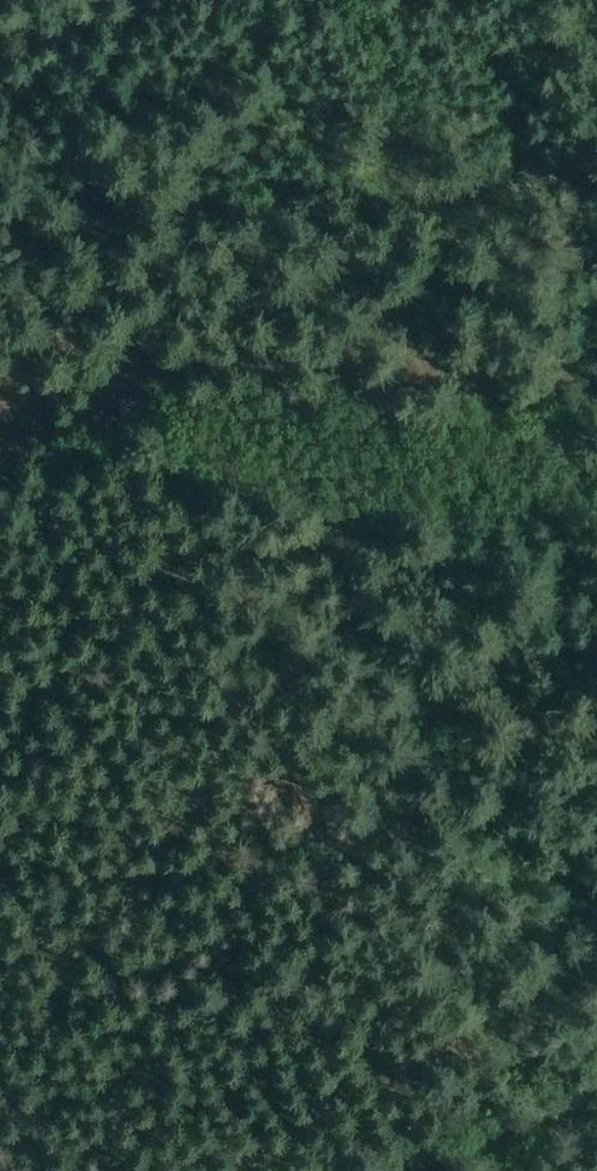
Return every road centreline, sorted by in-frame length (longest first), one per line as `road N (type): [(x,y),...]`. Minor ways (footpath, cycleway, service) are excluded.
road 1 (track): [(596,1103),(386,1170)]

